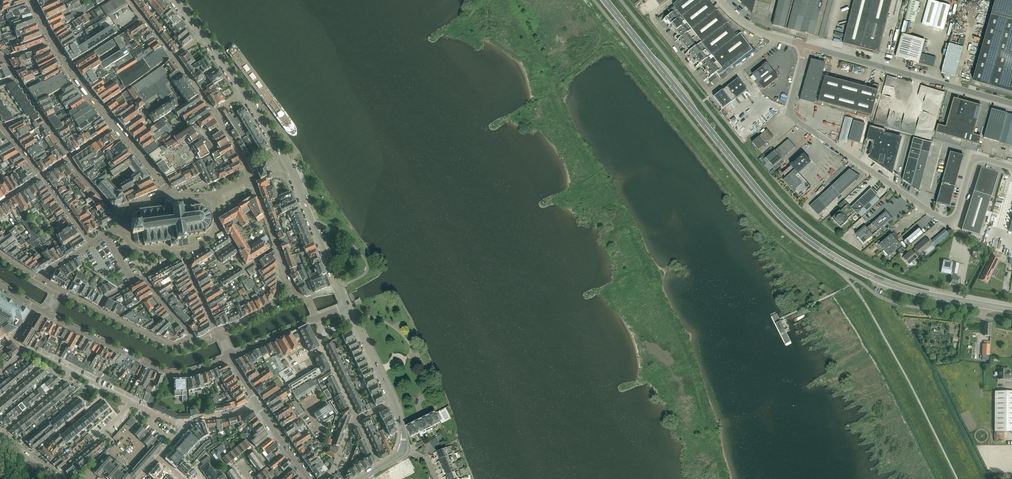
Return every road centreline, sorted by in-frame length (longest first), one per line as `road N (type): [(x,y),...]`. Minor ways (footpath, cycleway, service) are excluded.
road 1 (secondary): [(1011,310),(892,285),(804,236),(762,196),(605,0)]
road 2 (unclassified): [(1011,167),(976,157),(957,215),(947,223),(787,114),(805,45)]
road 3 (unclassified): [(1011,104),(805,45)]
road 4 (residential): [(671,0),(653,19),(709,92),(775,37)]
road 5 (unclassified): [(230,356),(194,372),(161,369),(46,313)]
road 6 (tertiary): [(286,162),(173,0)]
road 7 (residential): [(4,59),(72,164),(122,216)]
road 8 (residential): [(128,0),(223,127)]
road 9 (tertiary): [(347,307),(286,162)]
road 10 (residential): [(92,245),(0,123)]
road 11 (residential): [(291,297),(248,180)]

